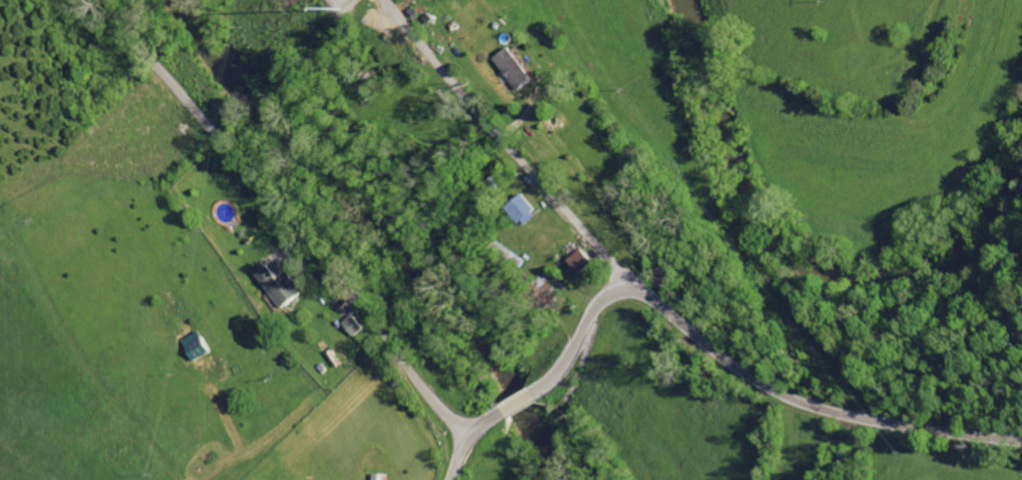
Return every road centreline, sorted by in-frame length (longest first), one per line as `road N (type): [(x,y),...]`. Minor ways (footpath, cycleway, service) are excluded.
road 1 (secondary): [(1021,445),(892,428),(783,398),(646,292),(627,289),(605,298),(587,321),(555,384),(478,438),(457,479)]
road 2 (residential): [(478,438),(423,382),(322,242),(148,56),(111,0)]
road 3 (residential): [(390,0),(626,272),(627,289)]

